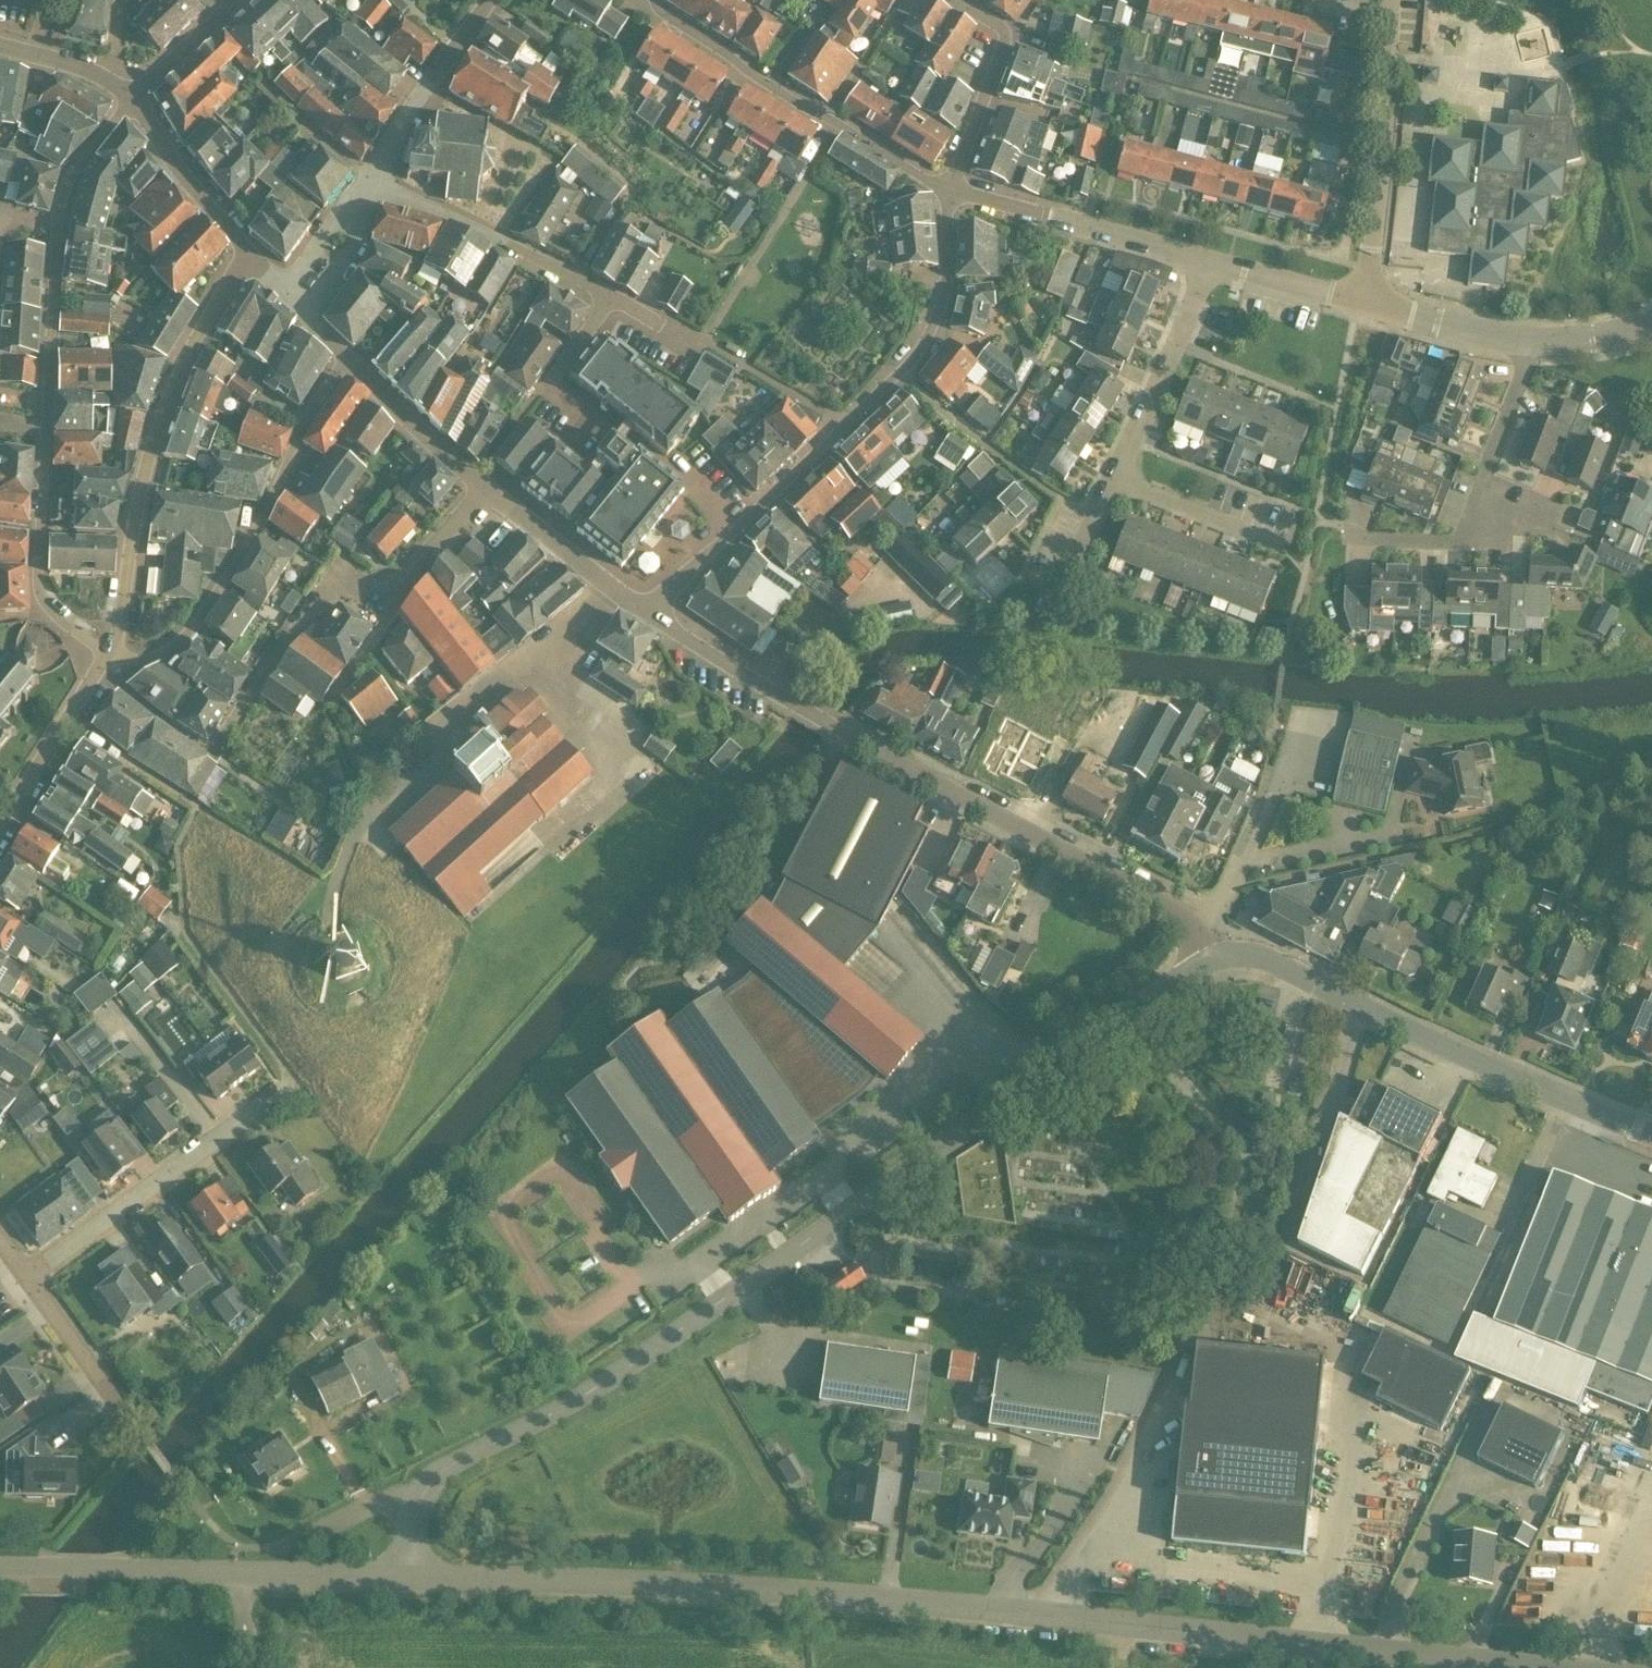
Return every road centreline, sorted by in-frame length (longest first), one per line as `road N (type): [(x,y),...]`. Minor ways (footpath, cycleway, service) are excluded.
road 1 (residential): [(409,1576),(749,1590),(1037,1613),(1504,1667)]
road 2 (residential): [(417,1502),(448,1469),(602,1385),(1206,960)]
road 3 (residential): [(1191,929),(1168,905),(835,728),(652,616)]
road 4 (residential): [(131,97),(70,176),(57,215),(37,549),(41,600),(107,655)]
road 5 (residential): [(652,616),(925,345),(946,283),(951,189)]
road 6 (residential): [(1206,960),(1263,957),(1651,1136)]
road 7 (residential): [(107,655),(165,407),(213,309),(250,260)]
road 8 (residential): [(951,189),(745,71),(666,17),(654,0)]
road 9 (residential): [(28,1279),(290,1082)]
road 10 (residential): [(1359,301),(1383,143),(1387,7)]
road 11 (residential): [(1206,260),(951,189)]
road 12 (residential): [(374,183),(612,298)]
road 13 (residential): [(485,488),(308,318)]
road 14 (residential): [(1114,481),(1206,260)]
road 15 (residential): [(374,183),(399,132),(489,0)]
road 16 (residential): [(951,189),(1006,38),(967,6)]
road 17 (residential): [(652,616),(485,488)]
road 18 (residential): [(0,828),(107,655)]
road 19 (residential): [(250,260),(131,97)]
road 20 (residential): [(1285,546),(1114,481)]
road 21 (residential): [(355,585),(383,599),(485,488)]
road 22 (residential): [(134,1425),(28,1279)]
road 23 (residential): [(234,1571),(409,1576)]
road 24 (residential): [(1529,342),(1359,301)]
road 25 (residential): [(1485,500),(1529,342)]
road 26 (residential): [(1359,301),(1206,260)]
road 27 (residential): [(1357,537),(1469,542),(1485,500)]
road 28 (residential): [(308,318),(360,234),(374,183)]
road 29 (residential): [(131,97),(237,0)]
road 30 (residential): [(374,183),(284,293)]
road 31 (residential): [(131,97),(91,71),(0,46)]
road 32 (residential): [(286,1545),(382,1502),(417,1502)]
road 33 (residential): [(98,1569),(234,1571)]

